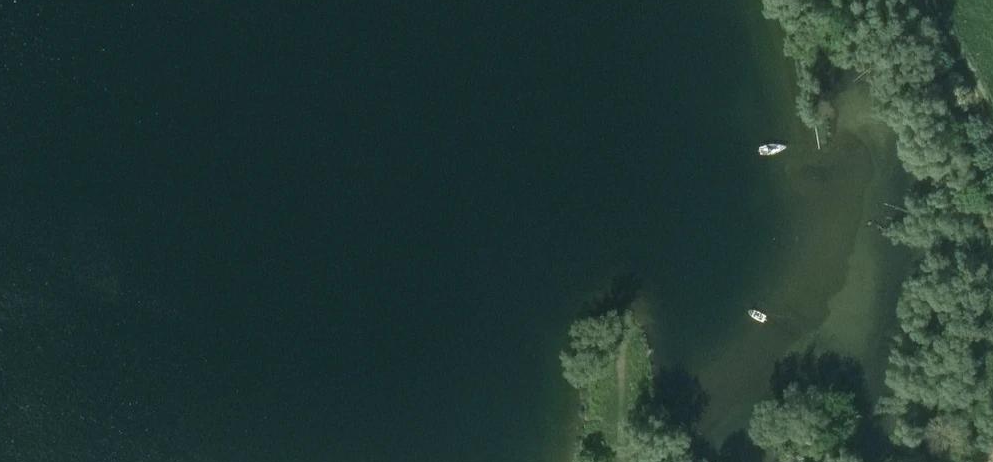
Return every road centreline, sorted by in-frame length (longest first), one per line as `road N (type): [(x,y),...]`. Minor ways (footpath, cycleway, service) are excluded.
road 1 (track): [(930,0),(992,133)]

